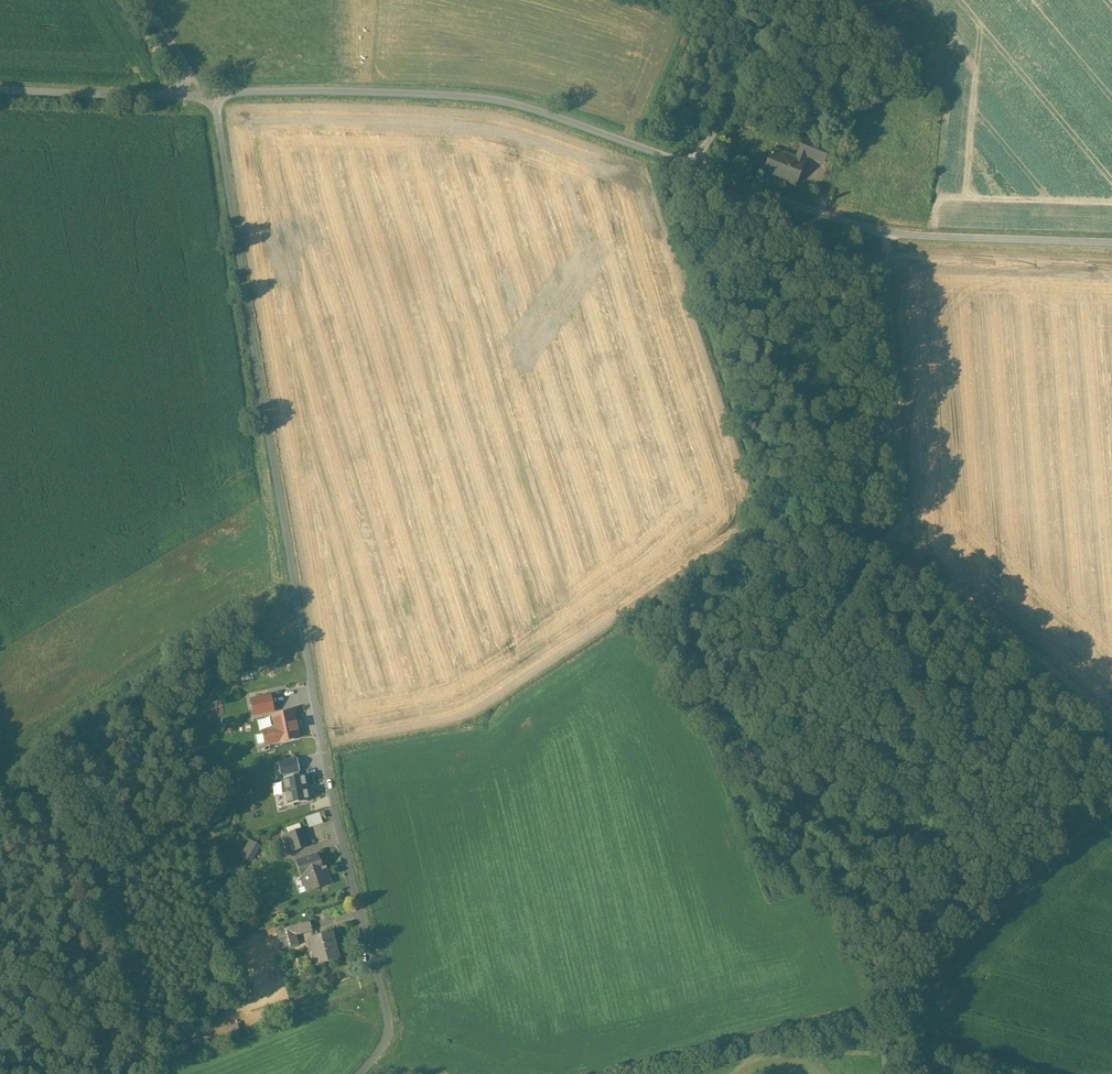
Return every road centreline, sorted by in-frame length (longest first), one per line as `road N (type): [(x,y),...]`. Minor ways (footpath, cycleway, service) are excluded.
road 1 (unclassified): [(359,1073),(385,1043),(385,1006),(340,837),(213,97)]
road 2 (unclassified): [(213,97),(372,92),(508,103),(694,166)]
road 3 (unclassified): [(694,166),(890,235),(1111,245)]
road 4 (unclassified): [(694,166),(762,53),(783,0)]
road 5 (unclassified): [(0,94),(164,97)]

